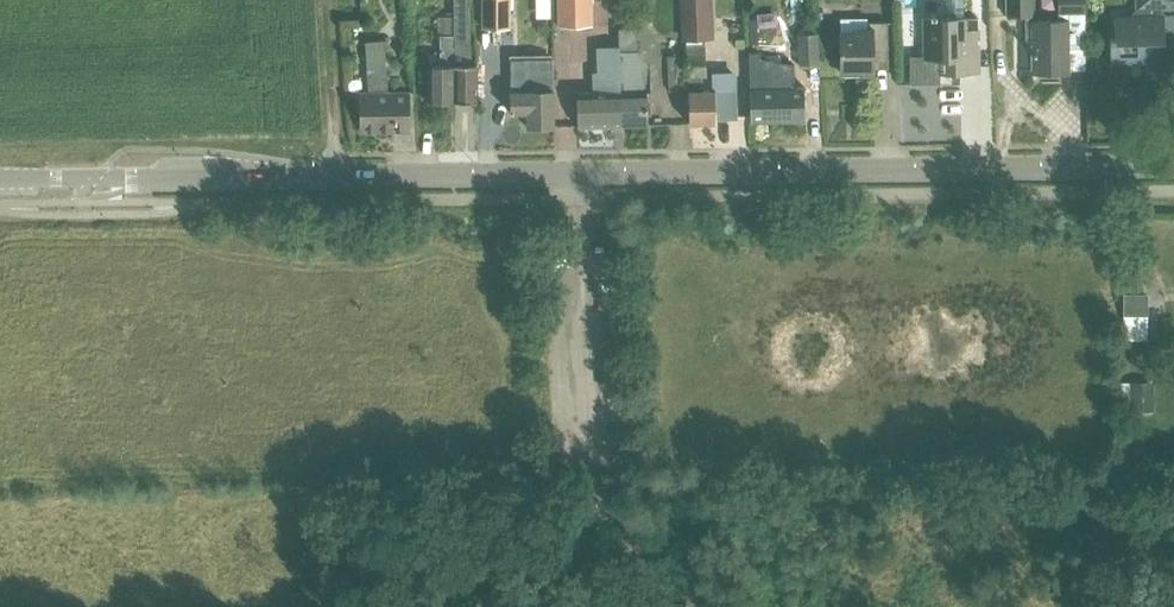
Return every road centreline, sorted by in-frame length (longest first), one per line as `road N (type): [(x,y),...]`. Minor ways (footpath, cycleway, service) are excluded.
road 1 (tertiary): [(152,179),(1173,168)]

